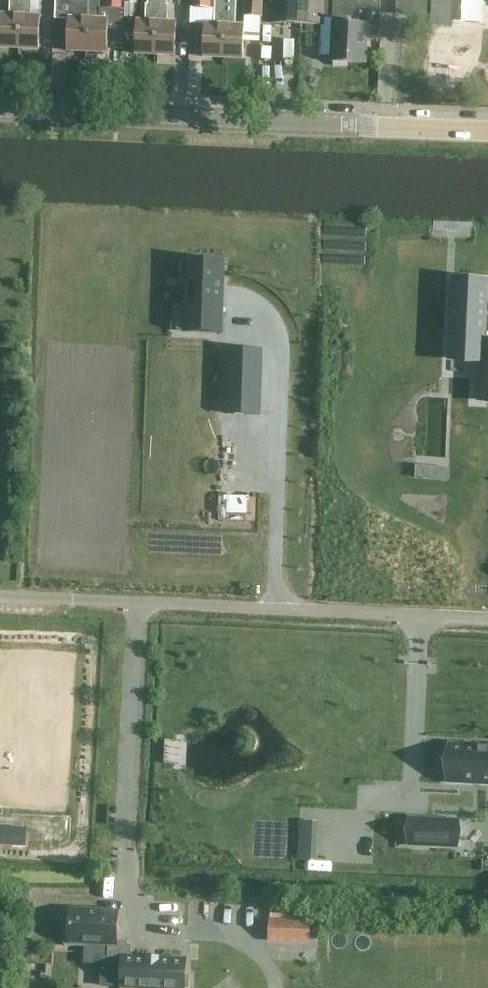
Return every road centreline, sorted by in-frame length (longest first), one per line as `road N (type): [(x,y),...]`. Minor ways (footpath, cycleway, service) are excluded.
road 1 (tertiary): [(487,132),(0,109)]
road 2 (unclassified): [(487,617),(0,595)]

